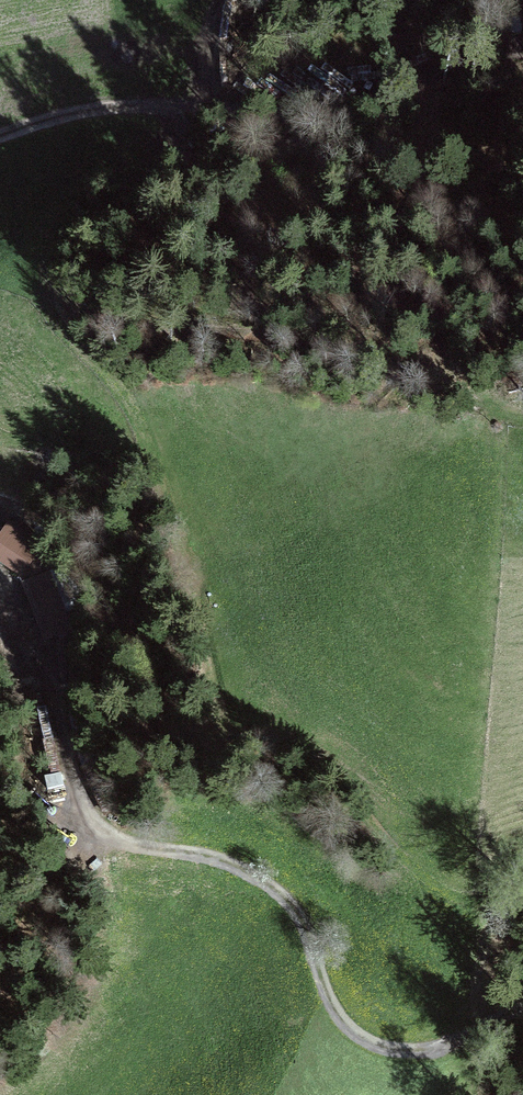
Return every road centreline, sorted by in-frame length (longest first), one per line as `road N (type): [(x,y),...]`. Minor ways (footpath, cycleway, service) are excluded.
road 1 (track): [(88,316),(171,524),(194,712),(194,739),(178,759),(165,754),(93,601),(55,543),(28,516),(0,512)]
road 2 (track): [(522,1024),(458,1050),(389,1054),(343,1039),(323,1016),(299,923),(281,899),(230,869),(193,858),(52,842),(31,828),(22,778),(53,689)]
road 3 (track): [(522,45),(329,108),(149,105),(88,111),(0,136)]

